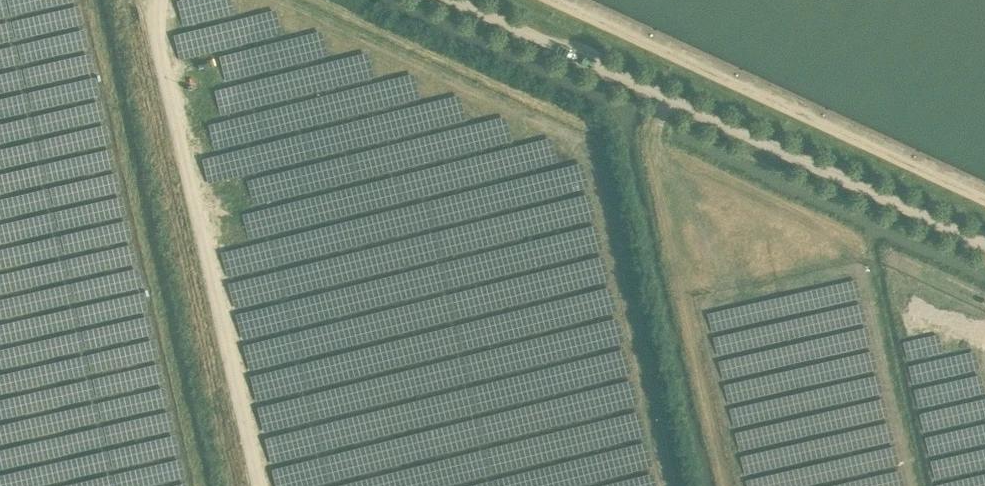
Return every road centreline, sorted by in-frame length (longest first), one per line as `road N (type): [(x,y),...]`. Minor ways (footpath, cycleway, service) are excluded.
road 1 (unclassified): [(984,243),(455,0)]

